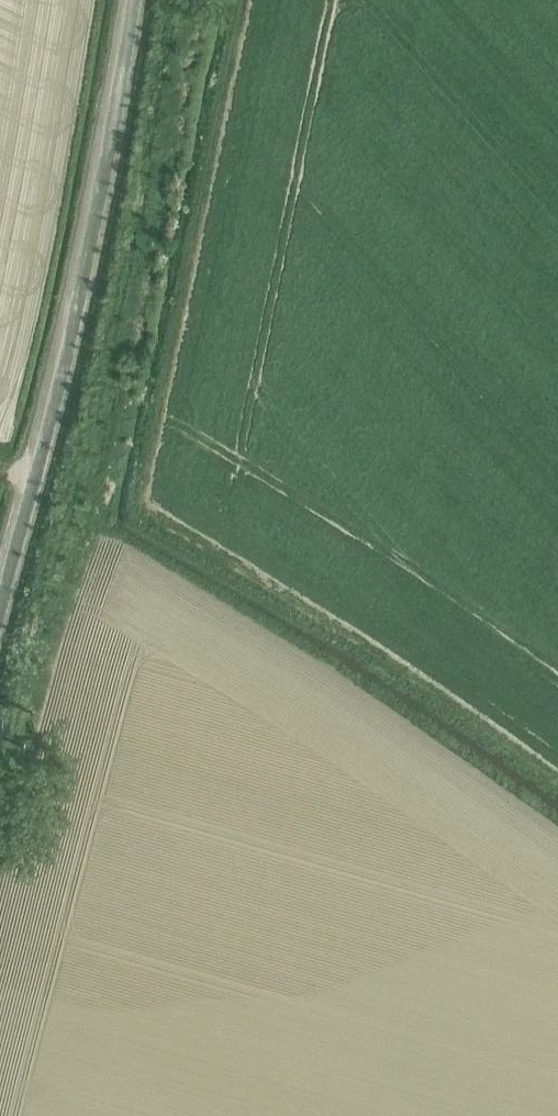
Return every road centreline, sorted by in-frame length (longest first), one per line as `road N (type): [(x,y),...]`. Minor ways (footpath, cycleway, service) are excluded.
road 1 (unclassified): [(0,602),(100,198),(133,0)]

